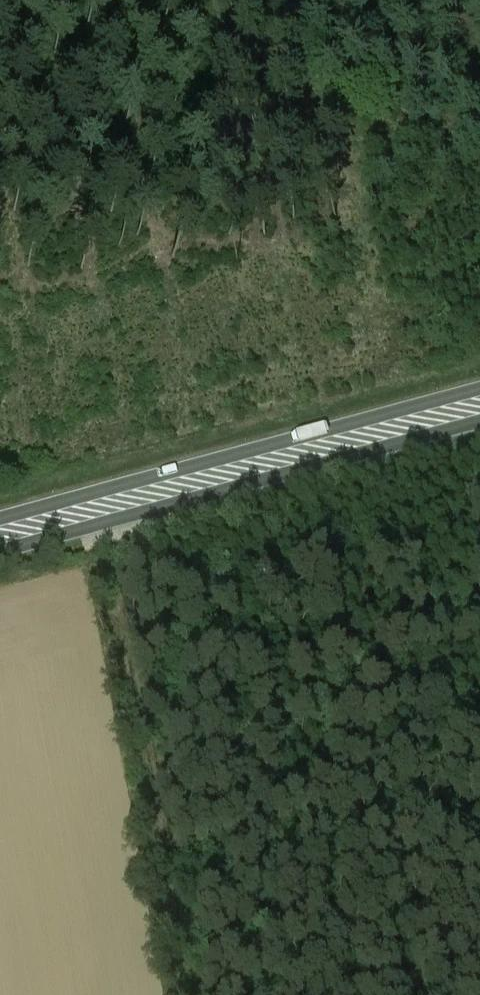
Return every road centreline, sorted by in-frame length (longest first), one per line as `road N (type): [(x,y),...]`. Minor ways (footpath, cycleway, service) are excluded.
road 1 (trunk): [(479,404),(0,533)]
road 2 (trunk): [(0,540),(479,414)]

